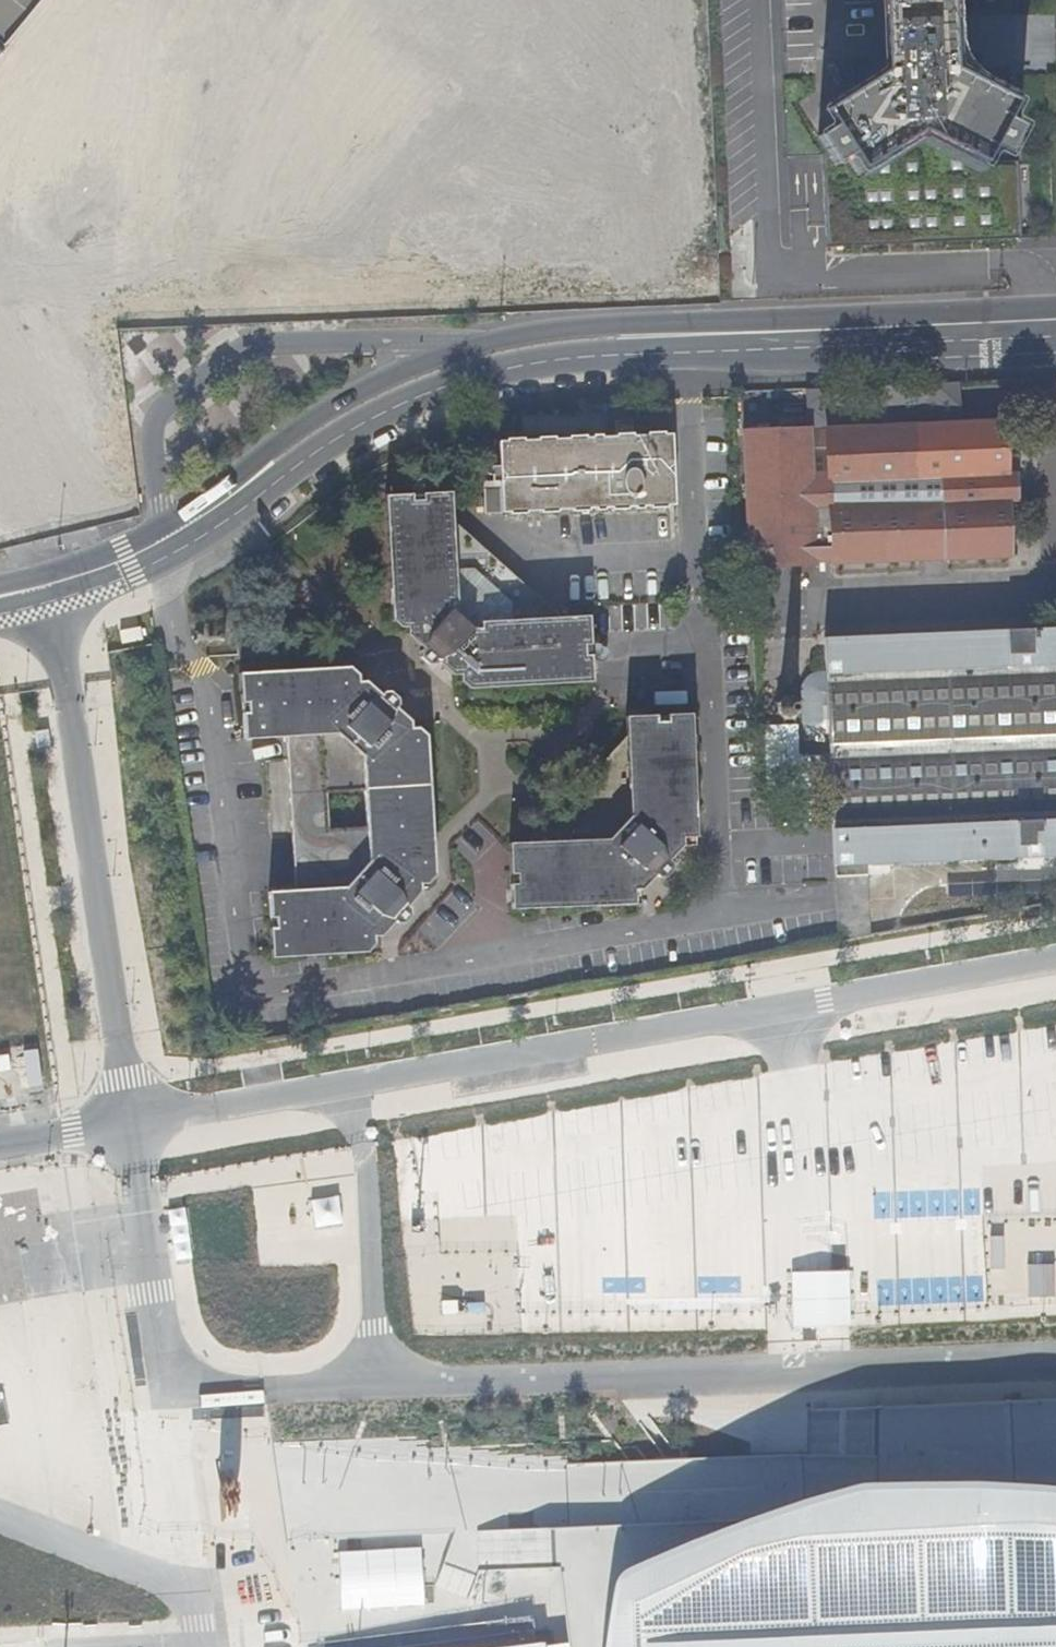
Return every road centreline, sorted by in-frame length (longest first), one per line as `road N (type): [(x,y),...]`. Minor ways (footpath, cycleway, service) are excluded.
road 1 (primary): [(161,559),(320,452),(416,401),(533,368),(1055,333)]
road 2 (unclassified): [(363,1081),(1055,954)]
road 3 (unclassified): [(378,1384),(1055,1363)]
road 4 (primary): [(1055,303),(521,336)]
road 5 (unclassified): [(49,603),(66,666),(128,1121)]
road 6 (unclassified): [(521,336),(243,344),(160,414),(152,456),(160,529)]
road 7 (primary): [(521,336),(393,379),(289,437),(160,529)]
road 8 (unclassified): [(363,1081),(378,1384)]
road 9 (unclassified): [(128,1121),(174,1395)]
road 10 (unclassified): [(128,1121),(363,1081)]
road 11 (unclassified): [(194,1588),(0,1521)]
road 12 (unclassified): [(174,1395),(378,1384)]
road 13 (unclassified): [(174,1395),(194,1588)]
road 14 (primary): [(160,529),(39,575)]
road 15 (primary): [(49,603),(161,559)]

